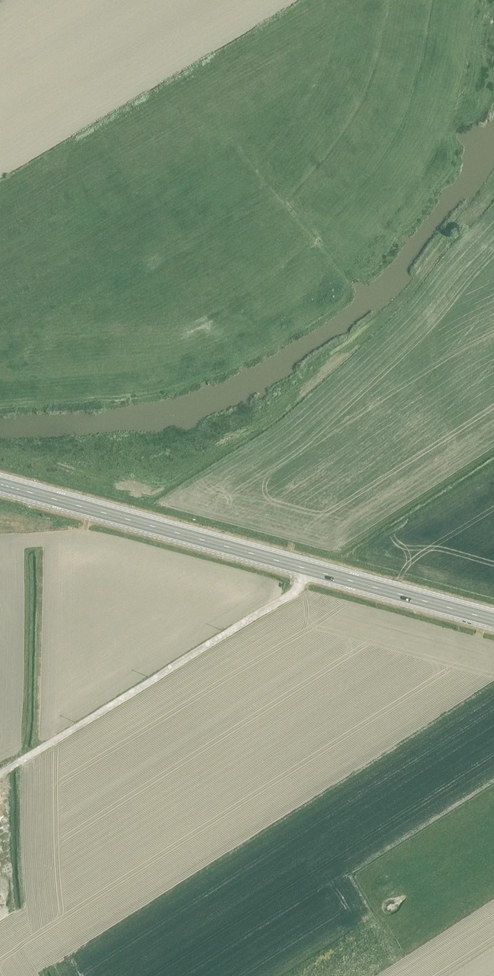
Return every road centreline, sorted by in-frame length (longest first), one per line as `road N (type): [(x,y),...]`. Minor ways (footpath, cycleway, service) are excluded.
road 1 (primary): [(0,484),(493,620)]

